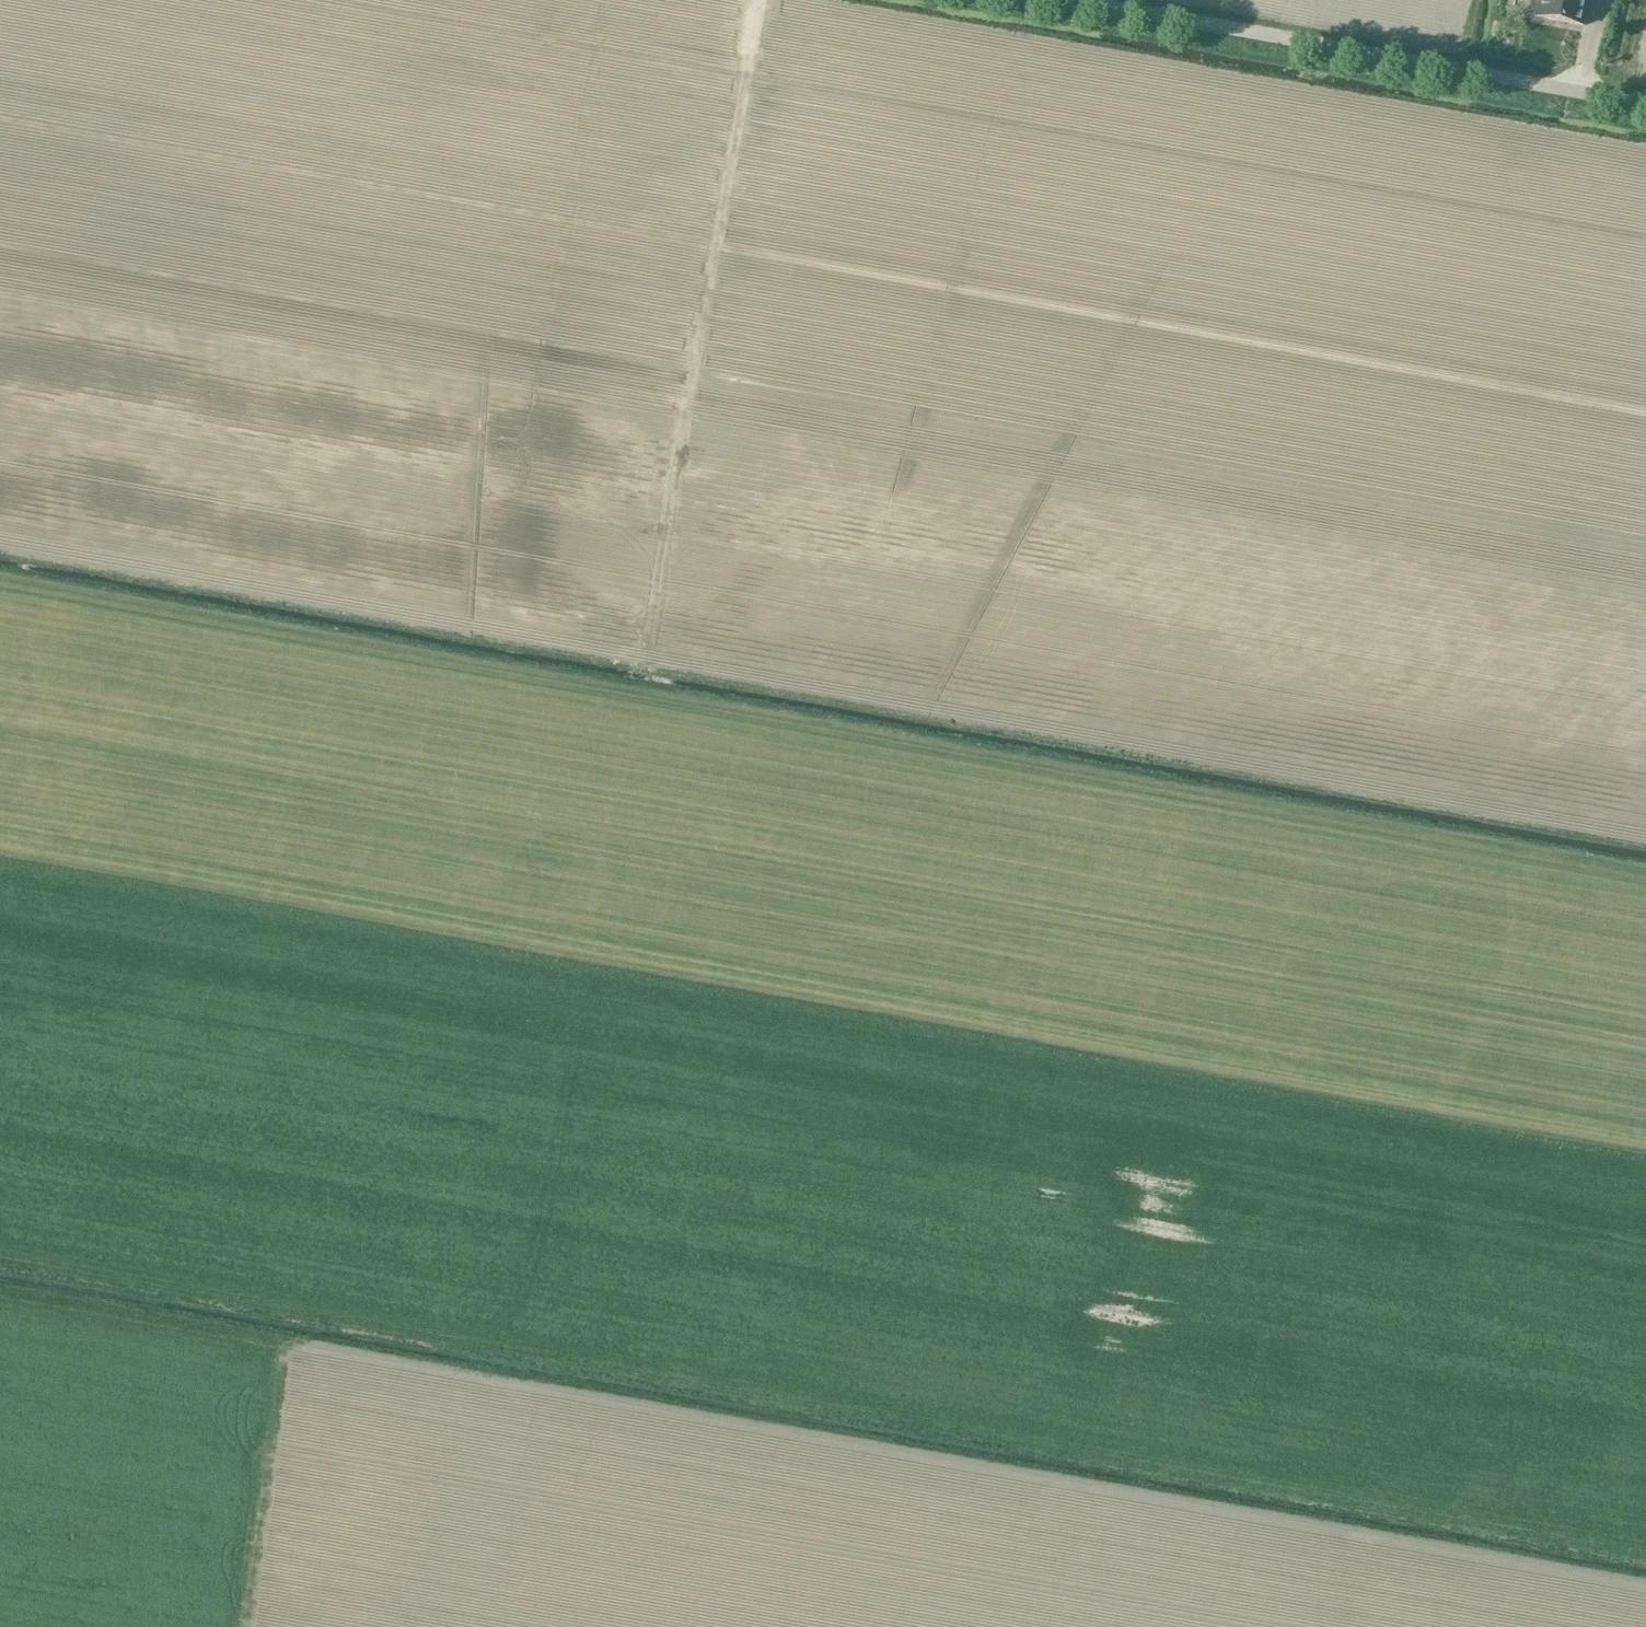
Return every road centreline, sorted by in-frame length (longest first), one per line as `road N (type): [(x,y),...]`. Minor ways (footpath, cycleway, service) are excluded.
road 1 (unclassified): [(1645,106),(1019,0)]

